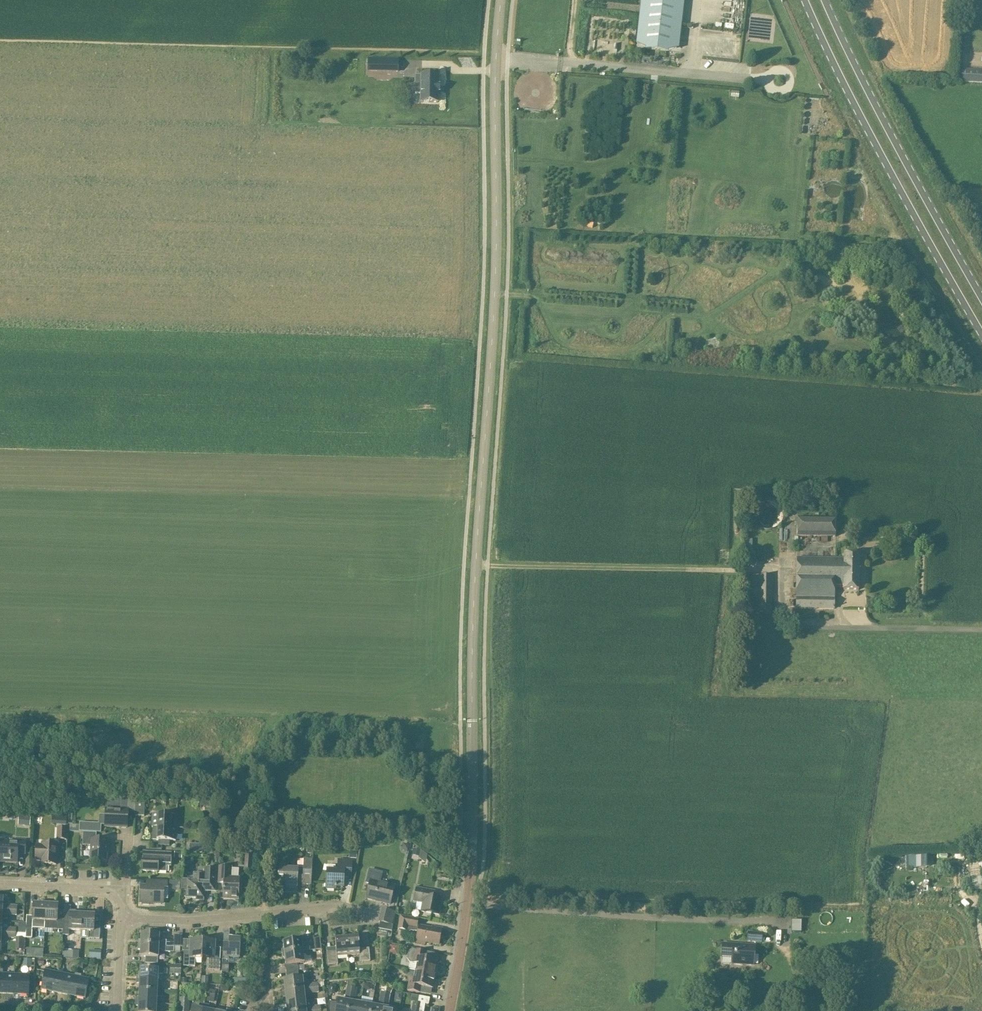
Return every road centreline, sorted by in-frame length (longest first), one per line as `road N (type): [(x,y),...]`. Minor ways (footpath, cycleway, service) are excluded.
road 1 (unclassified): [(467,904),(503,0)]
road 2 (track): [(527,297),(540,302),(560,342),(629,351),(649,342),(664,320),(712,317),(783,271),(797,243),(801,196),(794,117)]
road 3 (primary): [(804,0),(981,334)]
road 4 (primary): [(981,297),(825,0)]
road 5 (track): [(509,158),(606,166),(628,152),(654,150),(667,174),(771,184),(798,221)]
road 6 (residential): [(121,918),(193,921),(336,907),(373,916)]

